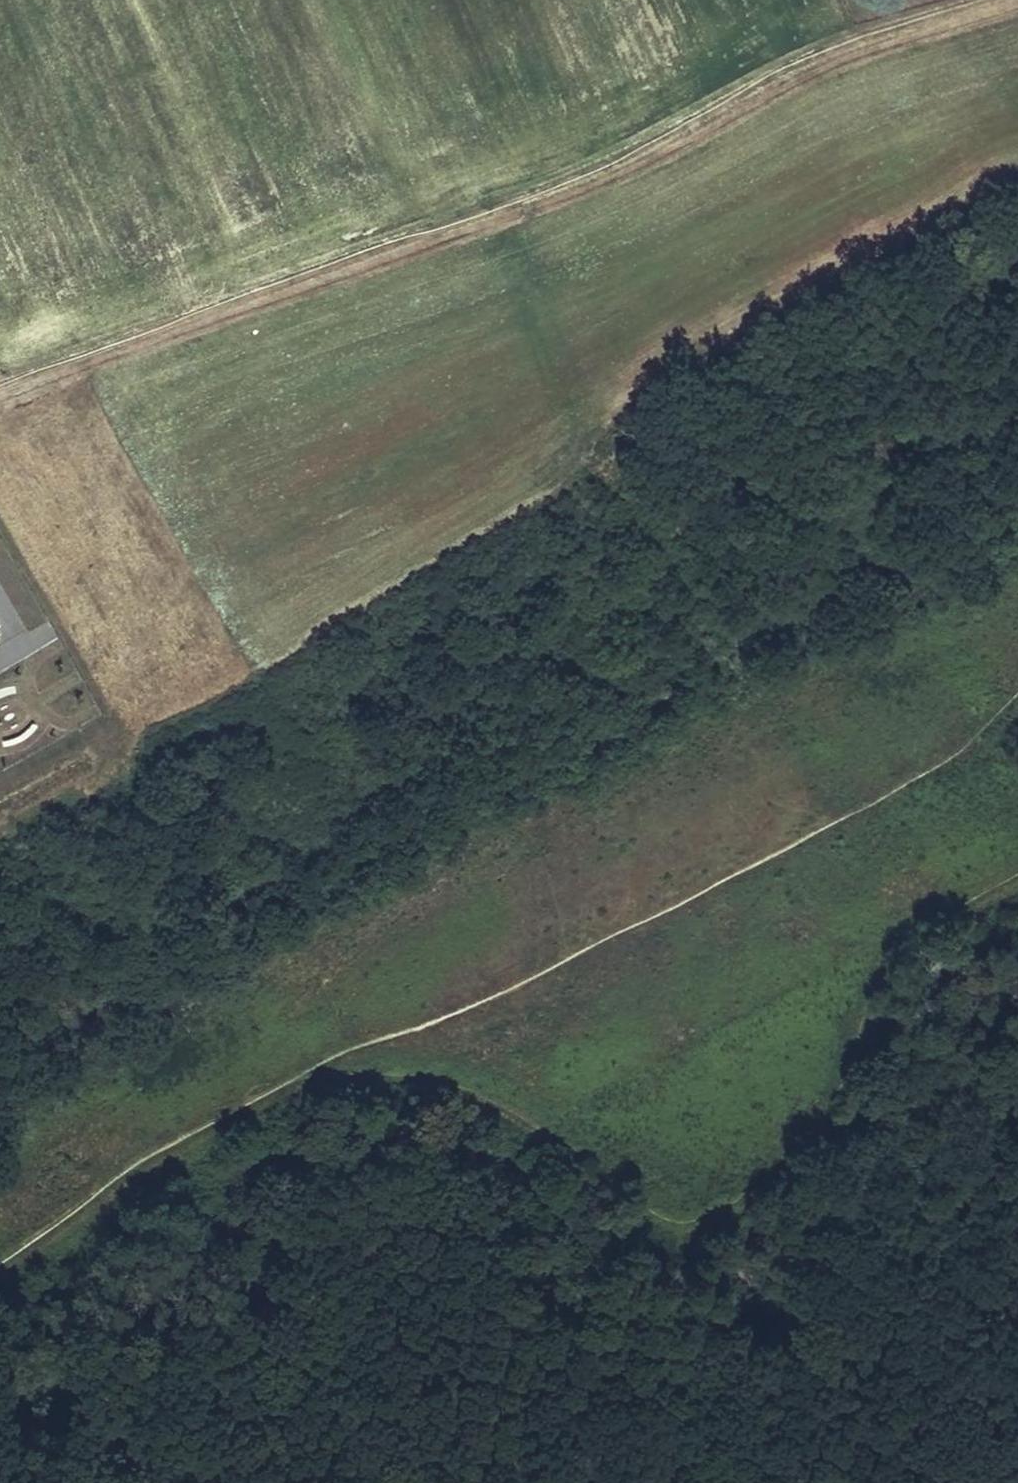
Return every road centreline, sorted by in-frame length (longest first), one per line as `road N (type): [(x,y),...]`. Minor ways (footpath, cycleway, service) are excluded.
road 1 (track): [(1017,876),(981,899),(927,963),(866,1090),(818,1156),(745,1208),(690,1215),(448,1080),(367,1052),(166,1151),(0,1268)]
road 2 (track): [(0,382),(630,152),(838,46),(994,0)]

